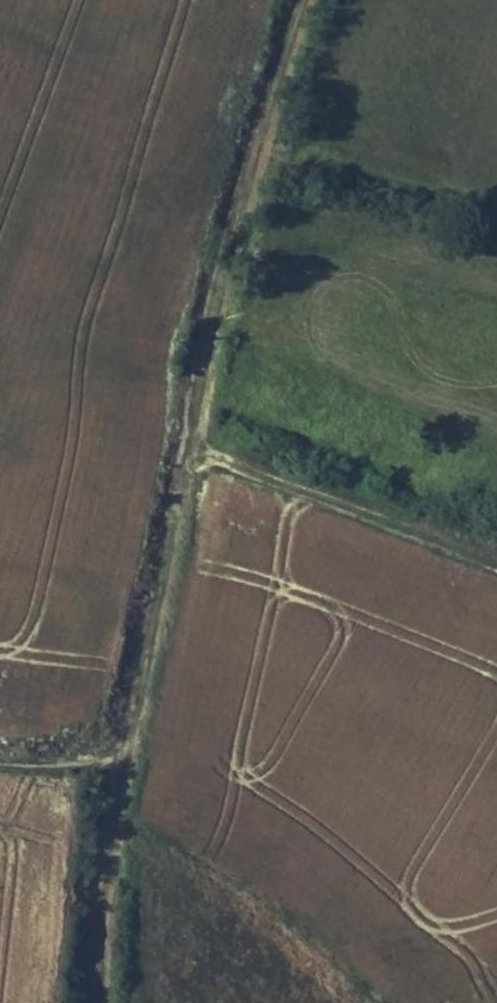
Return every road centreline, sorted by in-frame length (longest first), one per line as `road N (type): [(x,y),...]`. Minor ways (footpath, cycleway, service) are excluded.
road 1 (track): [(305,0),(245,181),(120,758),(96,1002)]
road 2 (track): [(496,559),(187,444)]
road 3 (track): [(0,755),(36,762),(120,758)]

